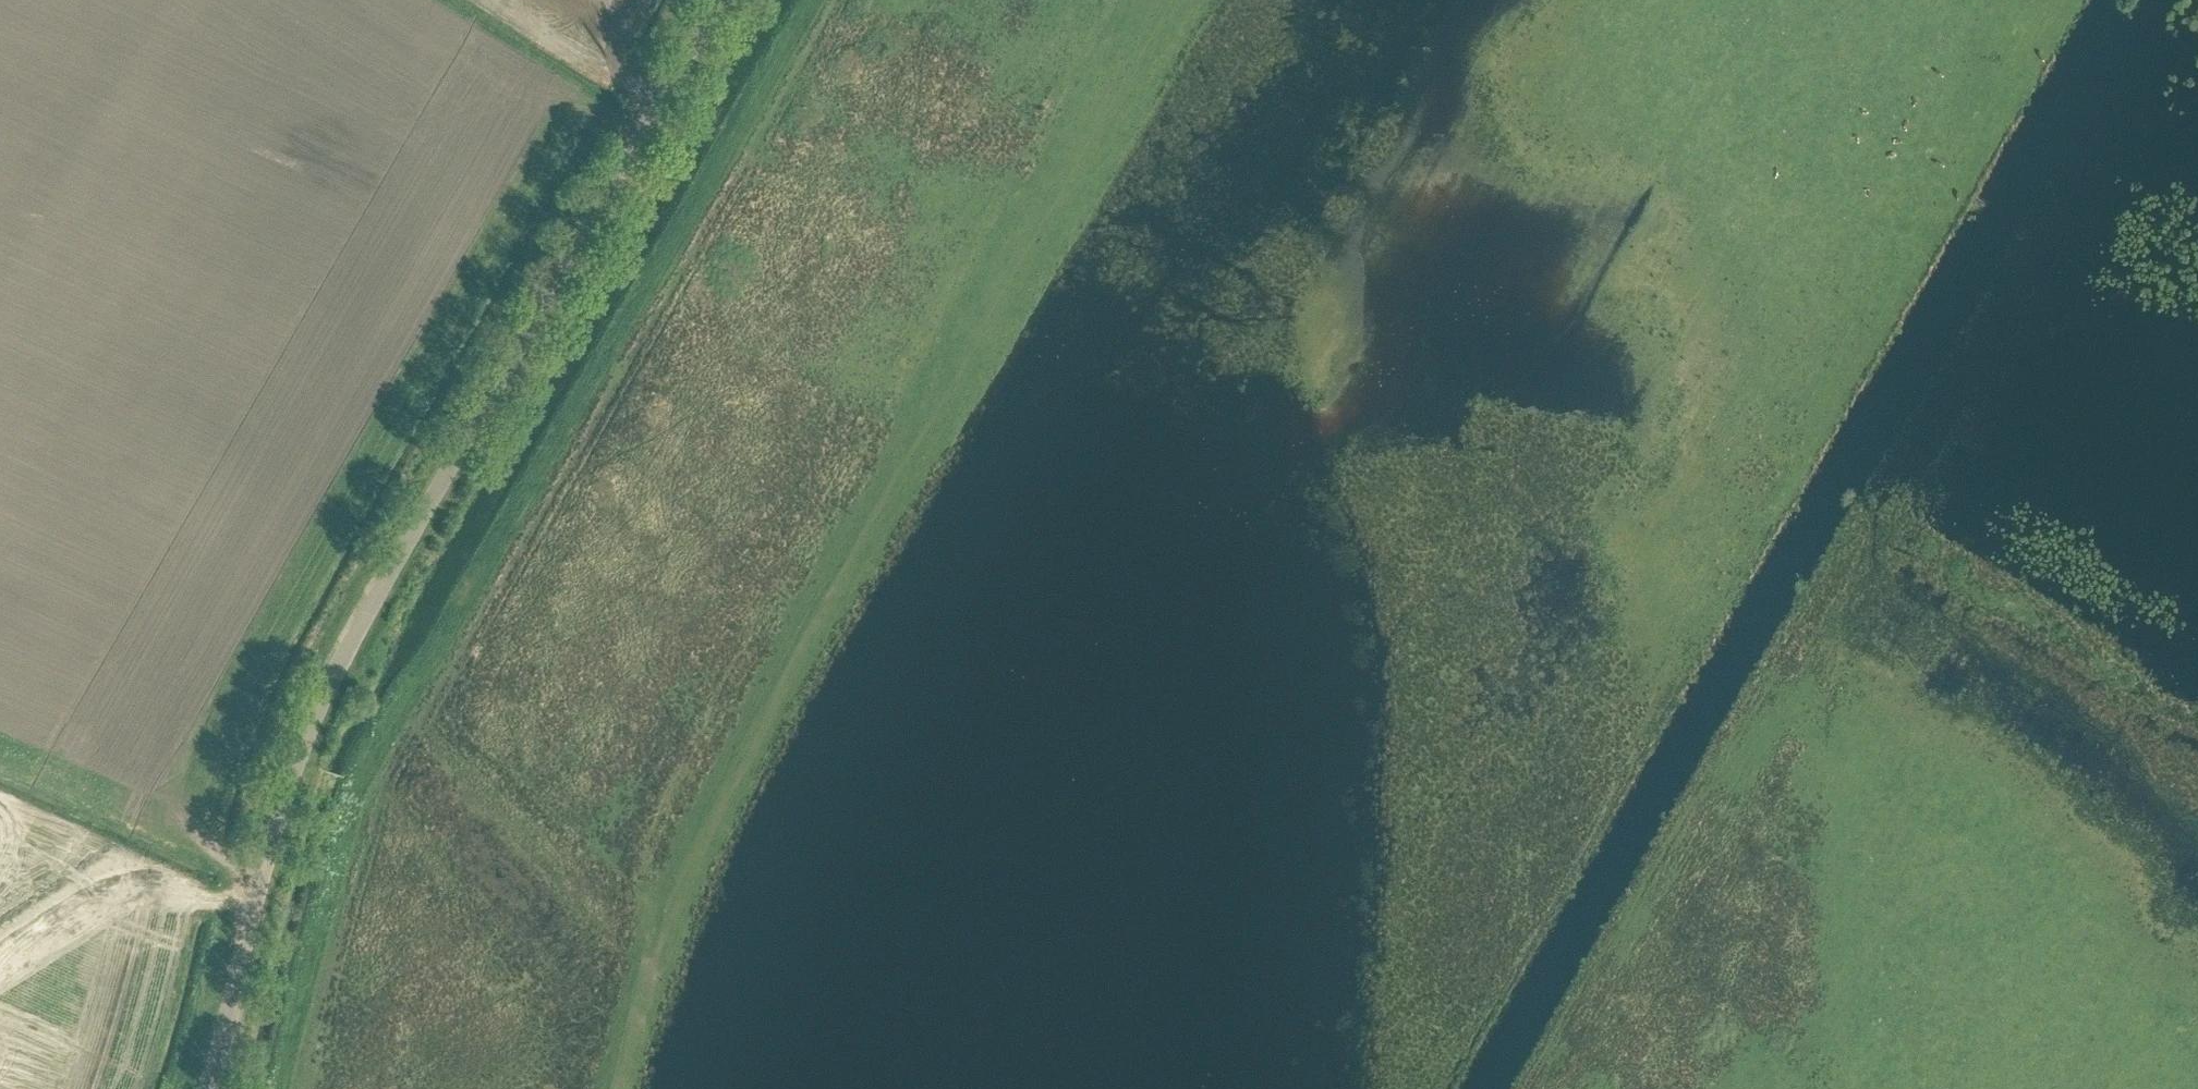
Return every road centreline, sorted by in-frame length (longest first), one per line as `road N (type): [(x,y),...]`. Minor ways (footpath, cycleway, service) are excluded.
road 1 (tertiary): [(214,1088),(287,796),(326,696),(718,0)]

